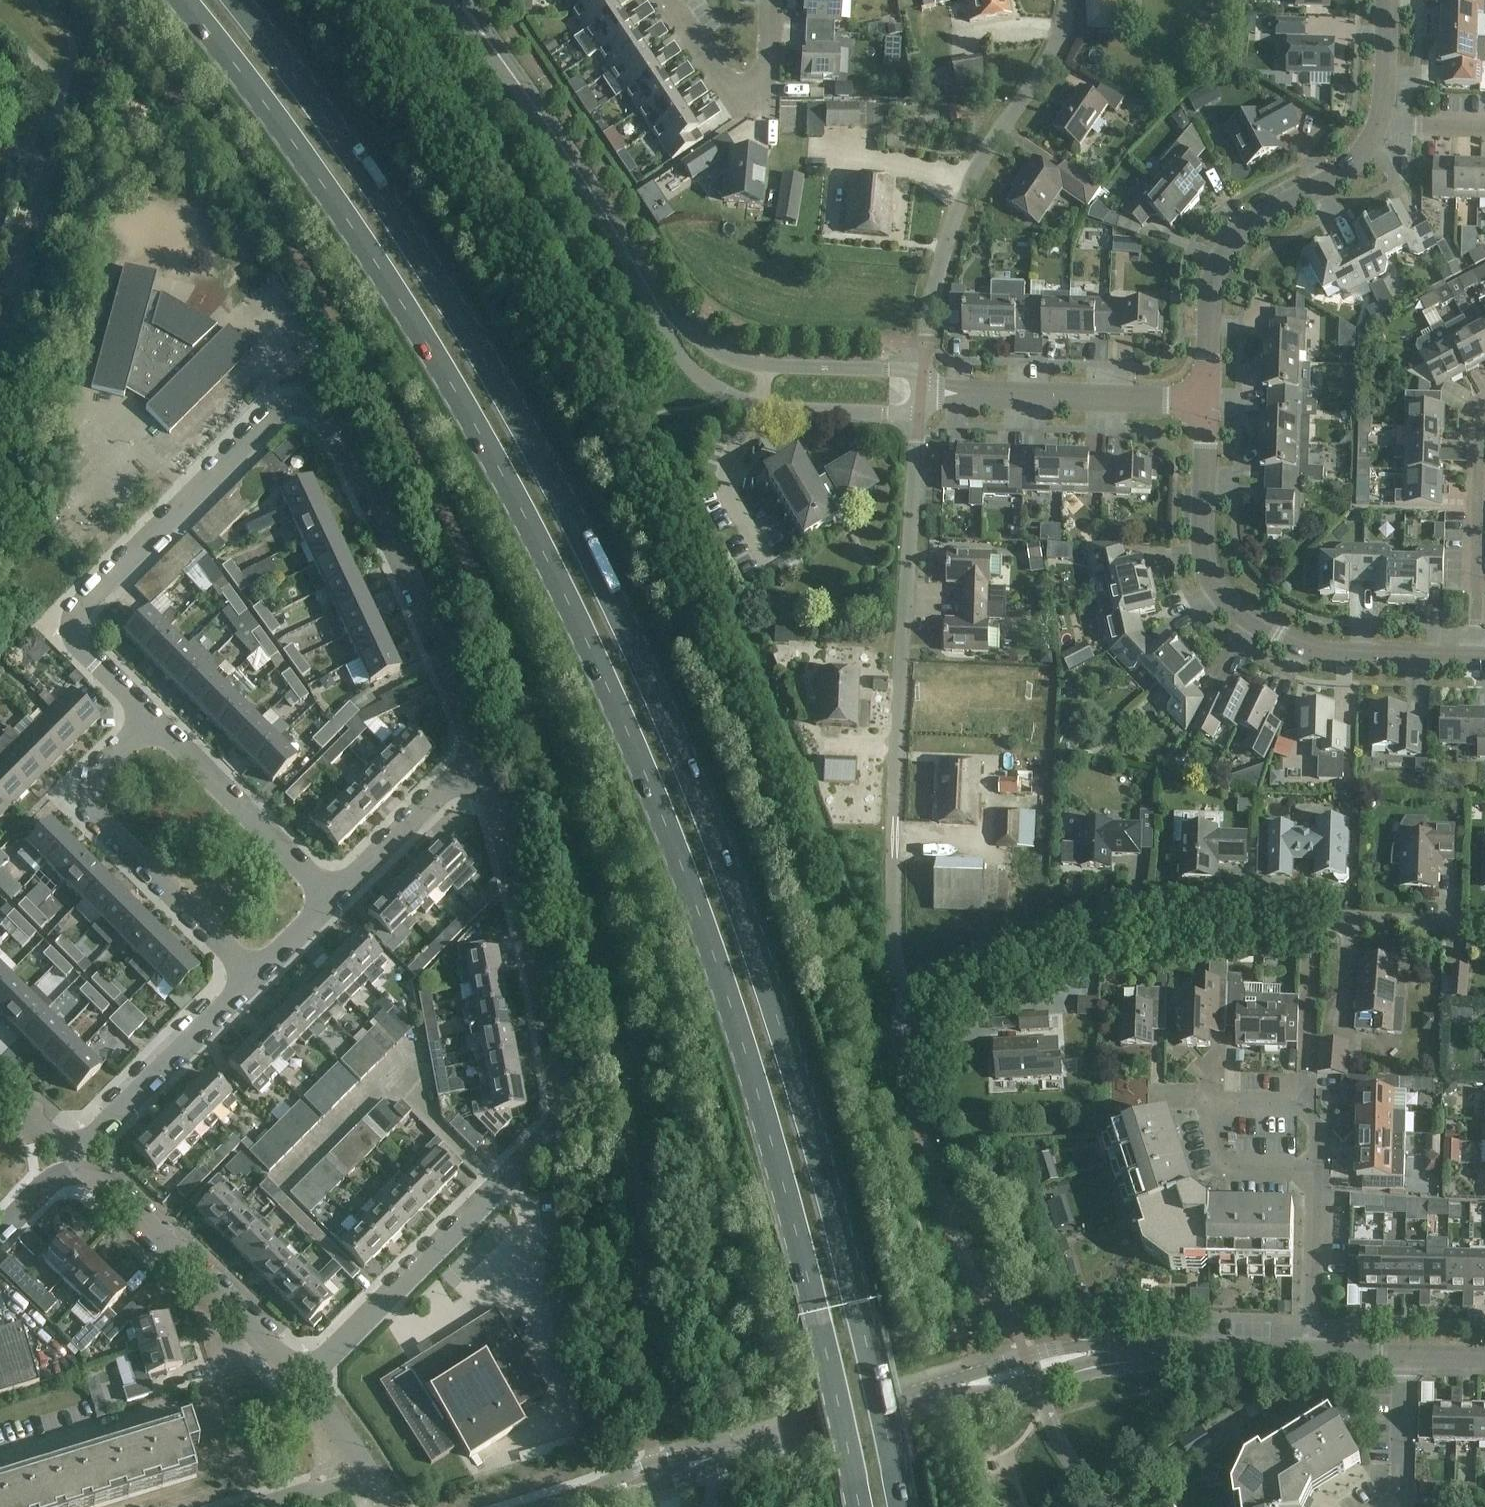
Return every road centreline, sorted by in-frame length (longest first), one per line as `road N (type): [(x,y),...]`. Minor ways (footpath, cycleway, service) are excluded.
road 1 (primary): [(182,0),(413,324),(514,500),(622,719),(746,1057),(808,1279),(858,1506)]
road 2 (primary): [(901,1506),(869,1350),(786,1047),(660,705),(552,481),(449,305),(232,0)]
road 3 (residential): [(474,762),(415,606),(324,421),(303,407),(275,413),(83,604),(78,628),(87,652),(149,718)]
road 4 (residential): [(557,1506),(1074,1357),(1308,1353)]
road 5 (residential): [(300,1379),(525,1159),(548,1123),(552,1087),(474,762)]
road 6 (residential): [(910,998),(899,981),(892,841),(918,387)]
road 7 (residential): [(1466,660),(1298,648),(1225,599),(1205,546),(1207,403)]
road 8 (residential): [(1484,926),(1305,915),(1193,919),(1053,955)]
road 9 (residential): [(918,387),(939,258),(985,151),(1050,57),(1067,0)]
road 10 (residential): [(630,263),(683,362),(710,386),(756,407),(882,413),(918,387)]
road 11 (residential): [(1207,403),(1212,298),(1223,255),(1255,221),(1353,162),(1380,123)]
road 12 (residential): [(250,973),(85,800),(93,775),(149,718)]
road 13 (residential): [(918,387),(884,370),(727,358),(675,319),(630,263)]
road 14 (residential): [(630,263),(454,0)]
road 15 (residential): [(300,1379),(76,1165)]
road 16 (residential): [(918,387),(1207,403)]
road 17 (residential): [(1466,660),(1476,425),(1484,401)]
road 18 (residential): [(329,893),(149,718)]
road 19 (residential): [(76,1151),(250,973)]
road 20 (residential): [(770,0),(765,90),(734,99),(665,0)]
road 21 (residential): [(329,893),(474,762)]
road 22 (residential): [(0,1453),(179,1403)]
road 23 (residential): [(1308,1353),(1318,1177)]
road 24 (residential): [(1318,1177),(1230,1176),(1215,1154),(1214,1101)]
road 25 (residential): [(387,1506),(371,1473),(300,1379)]
road 26 (residential): [(1392,1506),(1402,1498),(1403,1358)]
road 27 (residential): [(1380,123),(1388,0)]

